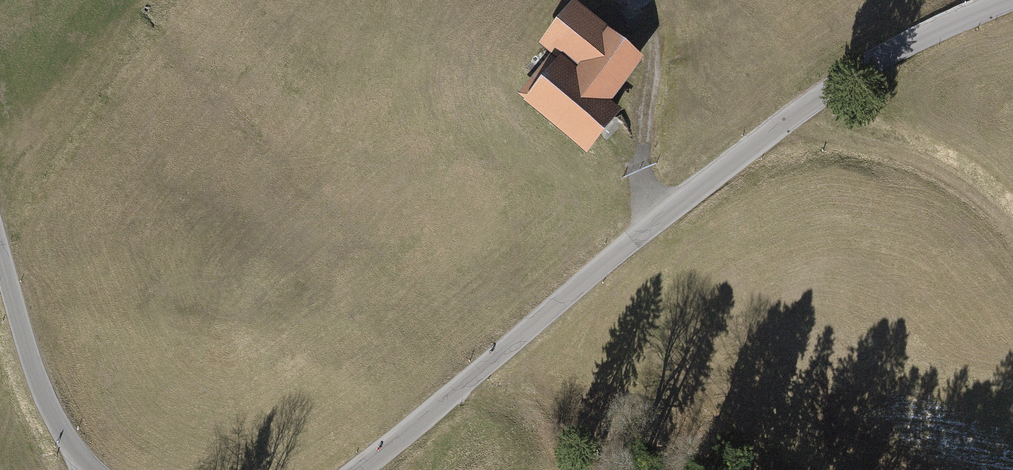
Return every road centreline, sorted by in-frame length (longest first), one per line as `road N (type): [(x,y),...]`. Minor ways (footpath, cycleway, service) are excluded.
road 1 (unclassified): [(1007,0),(817,97),(359,469)]
road 2 (track): [(778,126),(907,154),(974,191),(1012,230)]
road 3 (unclassified): [(91,469),(42,390),(0,252)]

